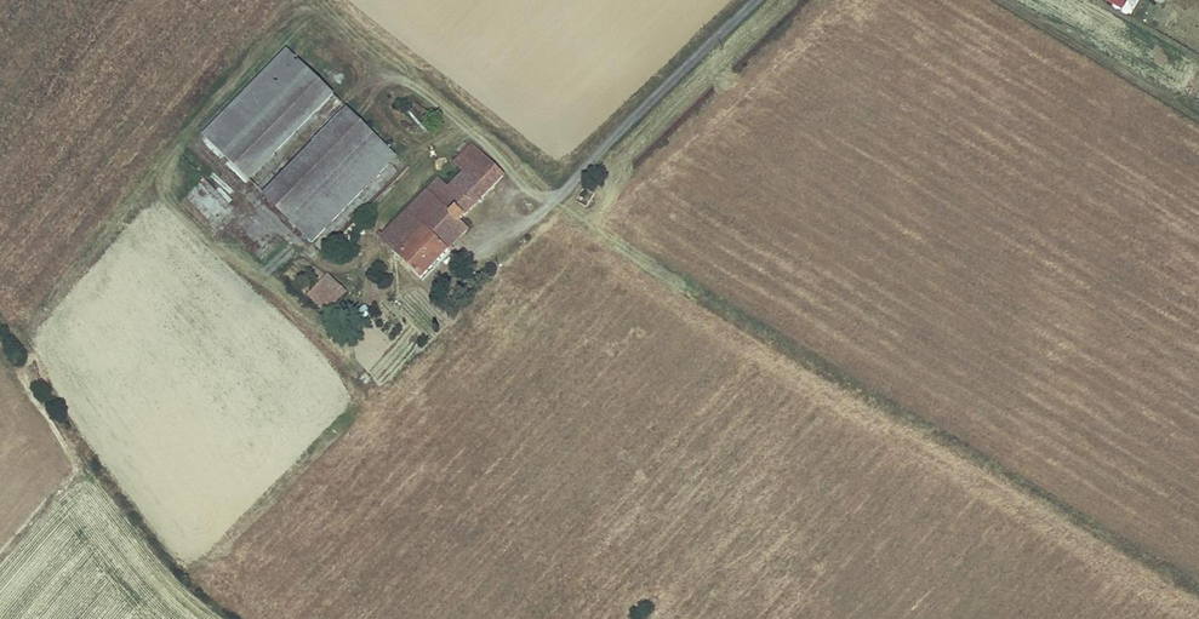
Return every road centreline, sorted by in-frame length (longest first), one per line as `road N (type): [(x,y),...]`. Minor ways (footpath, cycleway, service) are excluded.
road 1 (track): [(552,193),(527,186),(439,101),(363,60),(317,0)]

